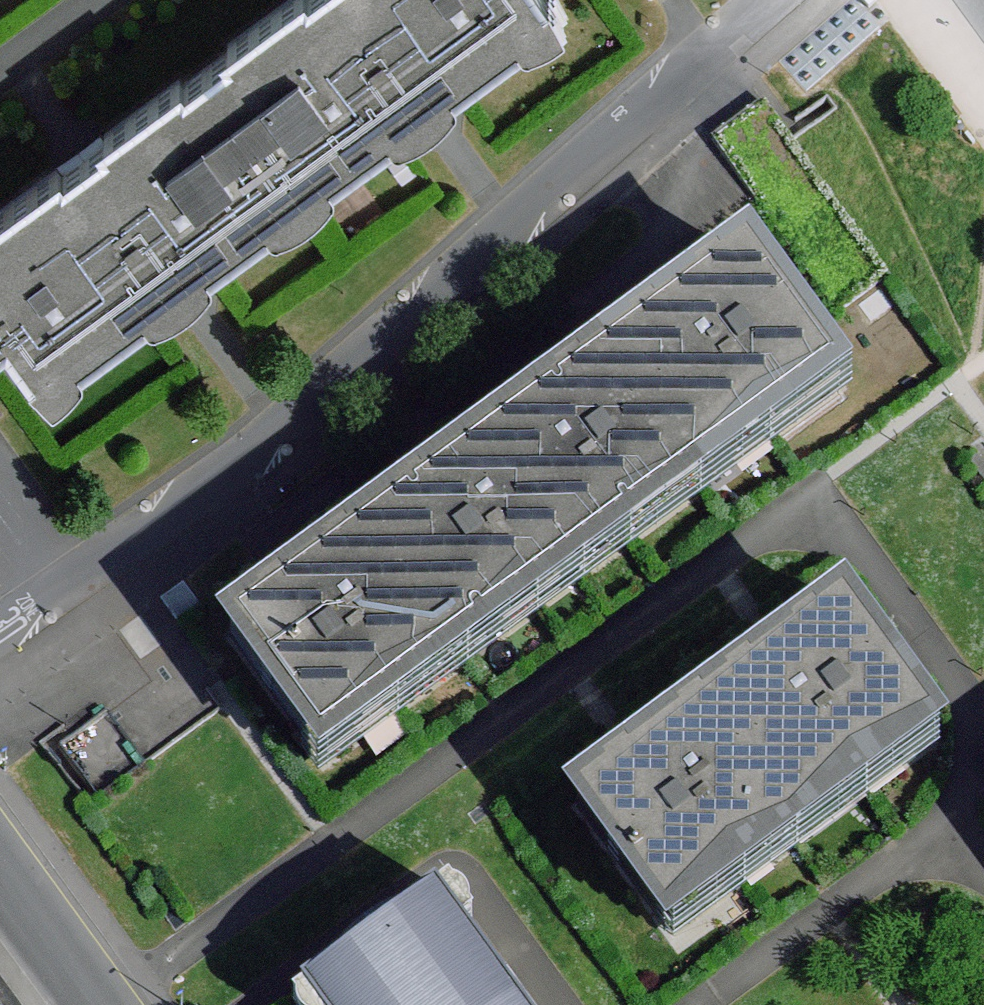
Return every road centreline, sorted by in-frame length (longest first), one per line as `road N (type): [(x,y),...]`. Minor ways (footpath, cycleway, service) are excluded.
road 1 (residential): [(768,0),(384,343),(0,652)]
road 2 (residential): [(92,1004),(0,874)]

